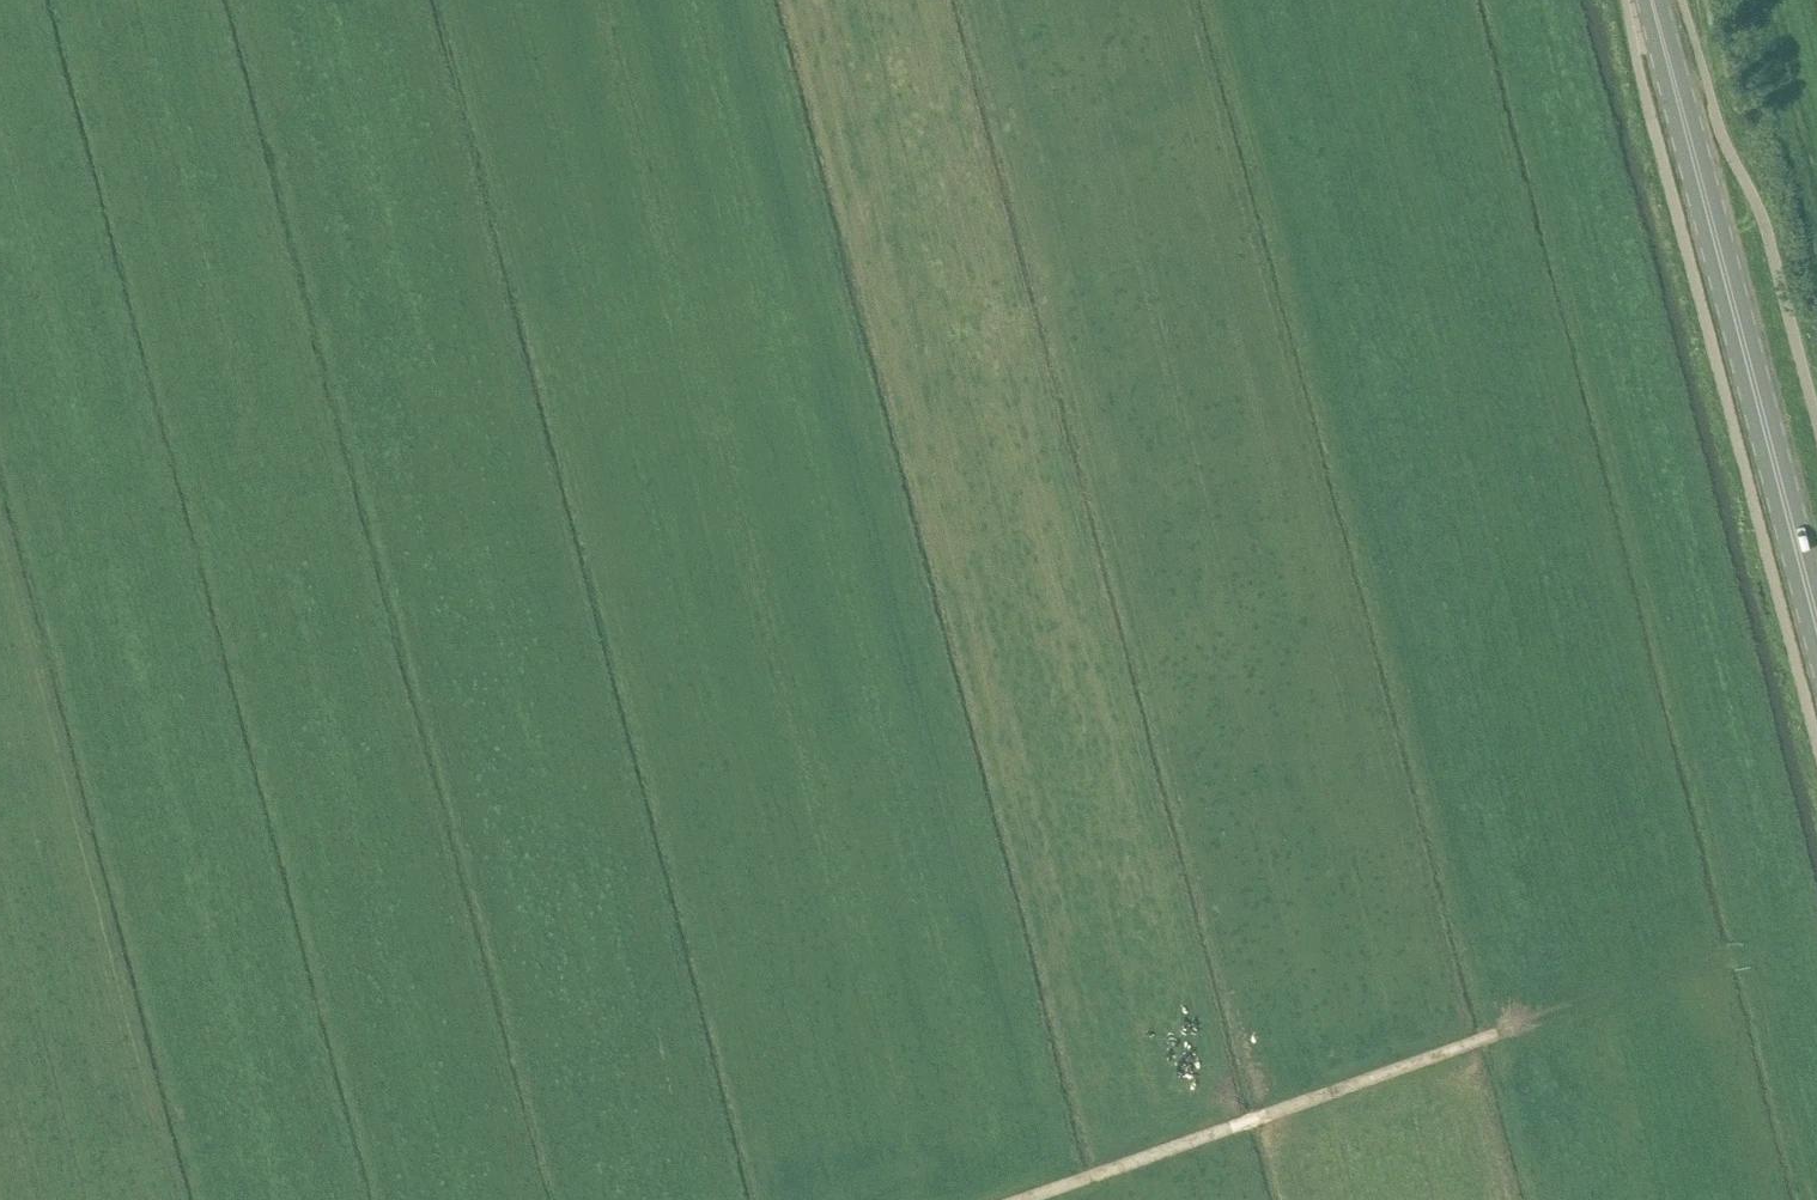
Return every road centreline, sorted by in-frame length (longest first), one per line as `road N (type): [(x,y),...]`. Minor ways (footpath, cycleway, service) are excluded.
road 1 (primary): [(1816,627),(1653,0)]
road 2 (track): [(1024,1199),(1497,1038)]

